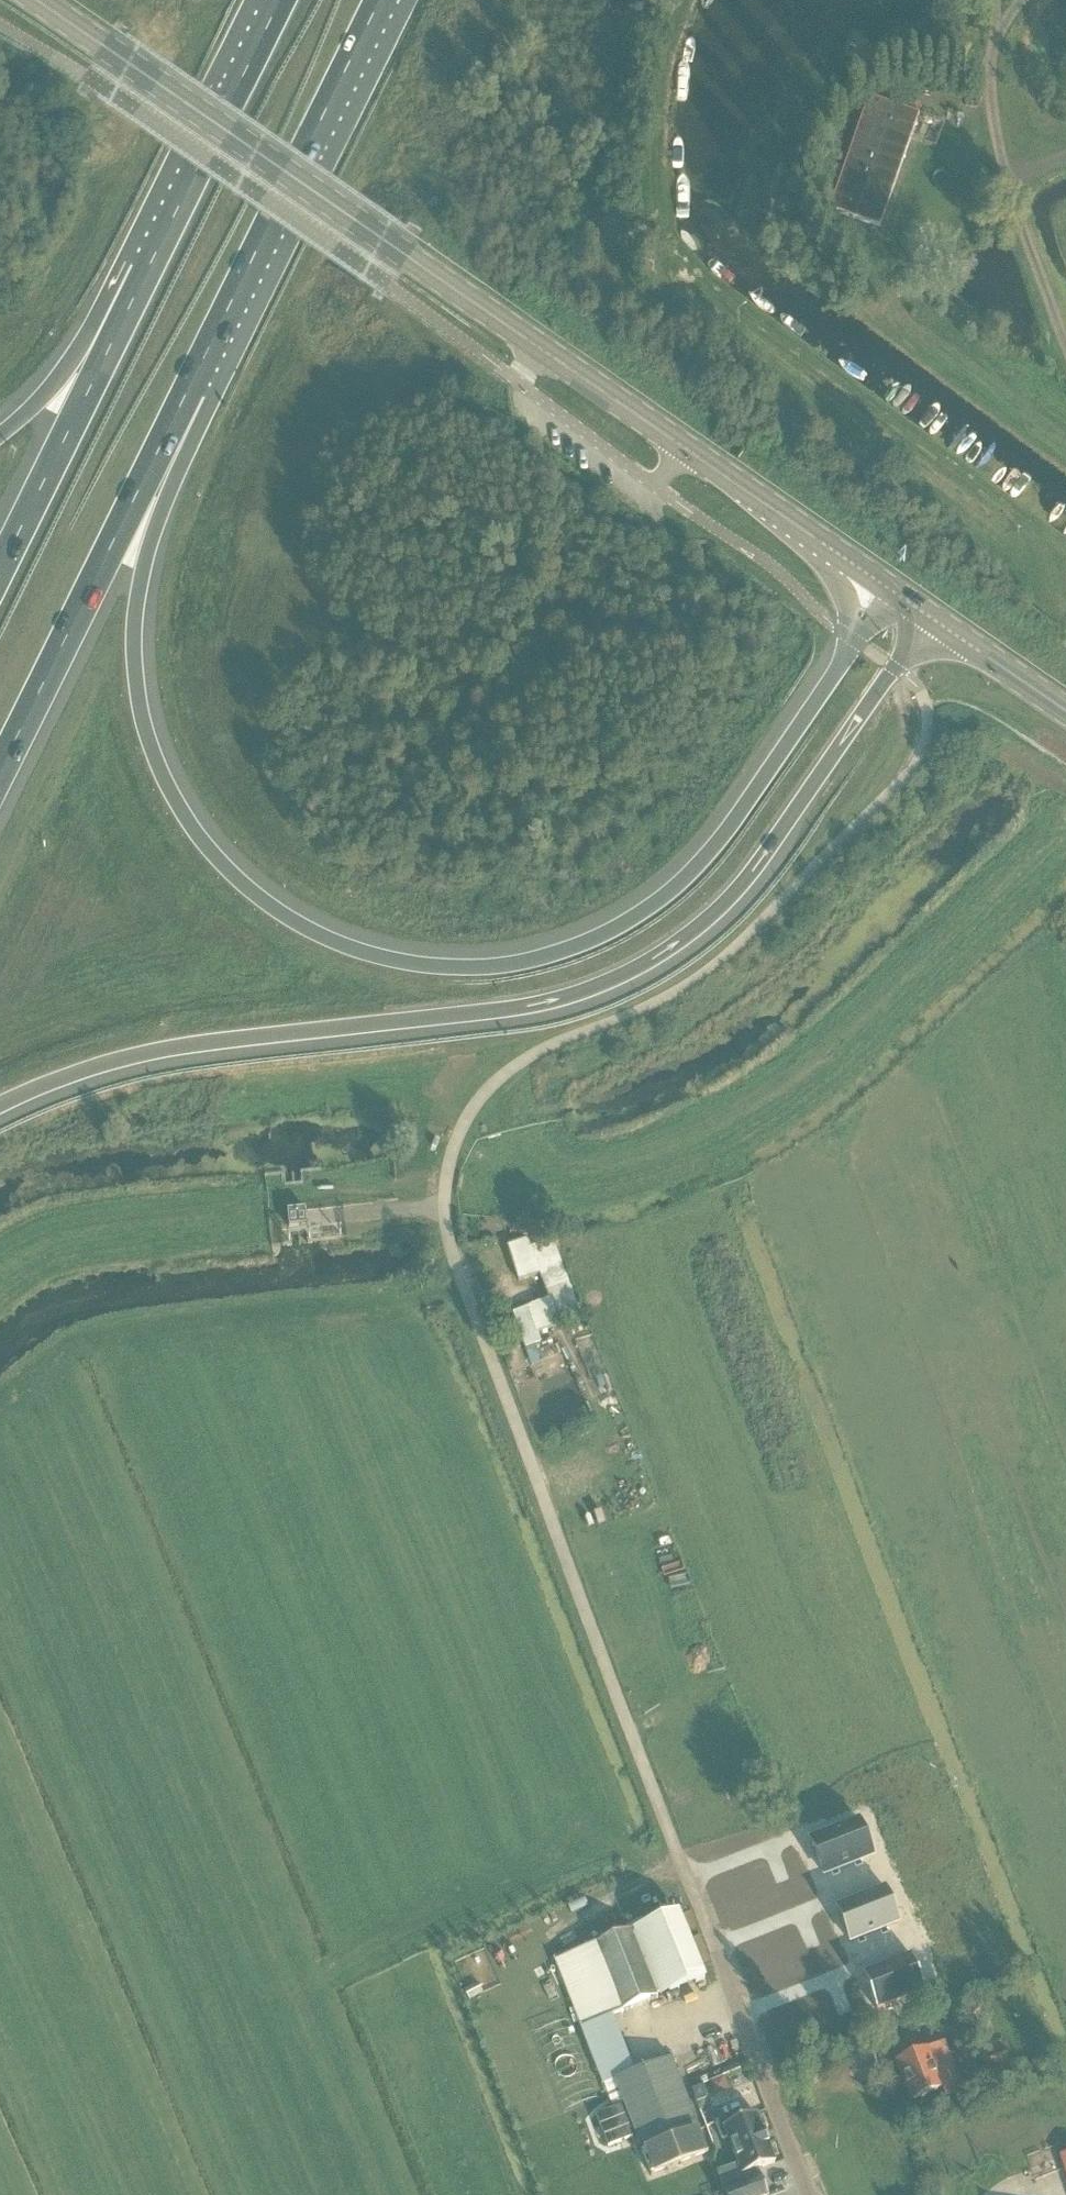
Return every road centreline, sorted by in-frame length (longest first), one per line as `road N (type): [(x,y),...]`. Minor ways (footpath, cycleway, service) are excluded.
road 1 (motorway): [(890,588),(745,806),(653,903),(590,940),(511,965),(414,963),(368,951),(325,936),(246,887),(188,819),(151,746),(137,677),(135,612),(191,388)]
road 2 (motorway): [(0,1101),(142,1053),(522,1005),(617,976),(662,951),(740,886),(932,616)]
road 3 (primary): [(535,343),(37,0)]
road 4 (motorway): [(191,388),(380,0)]
road 5 (motorway): [(0,771),(191,388)]
road 6 (unclassified): [(812,2194),(690,1882)]
road 7 (motorway): [(148,270),(0,568)]
road 8 (motorway): [(280,0),(148,270)]
road 9 (unclassified): [(535,343),(516,377),(657,486),(682,445)]
road 10 (primary): [(890,588),(682,445)]
road 11 (motorway): [(148,270),(53,384),(0,433)]
road 12 (primary): [(682,445),(535,343)]
road 13 (secondary): [(1065,709),(932,616)]

